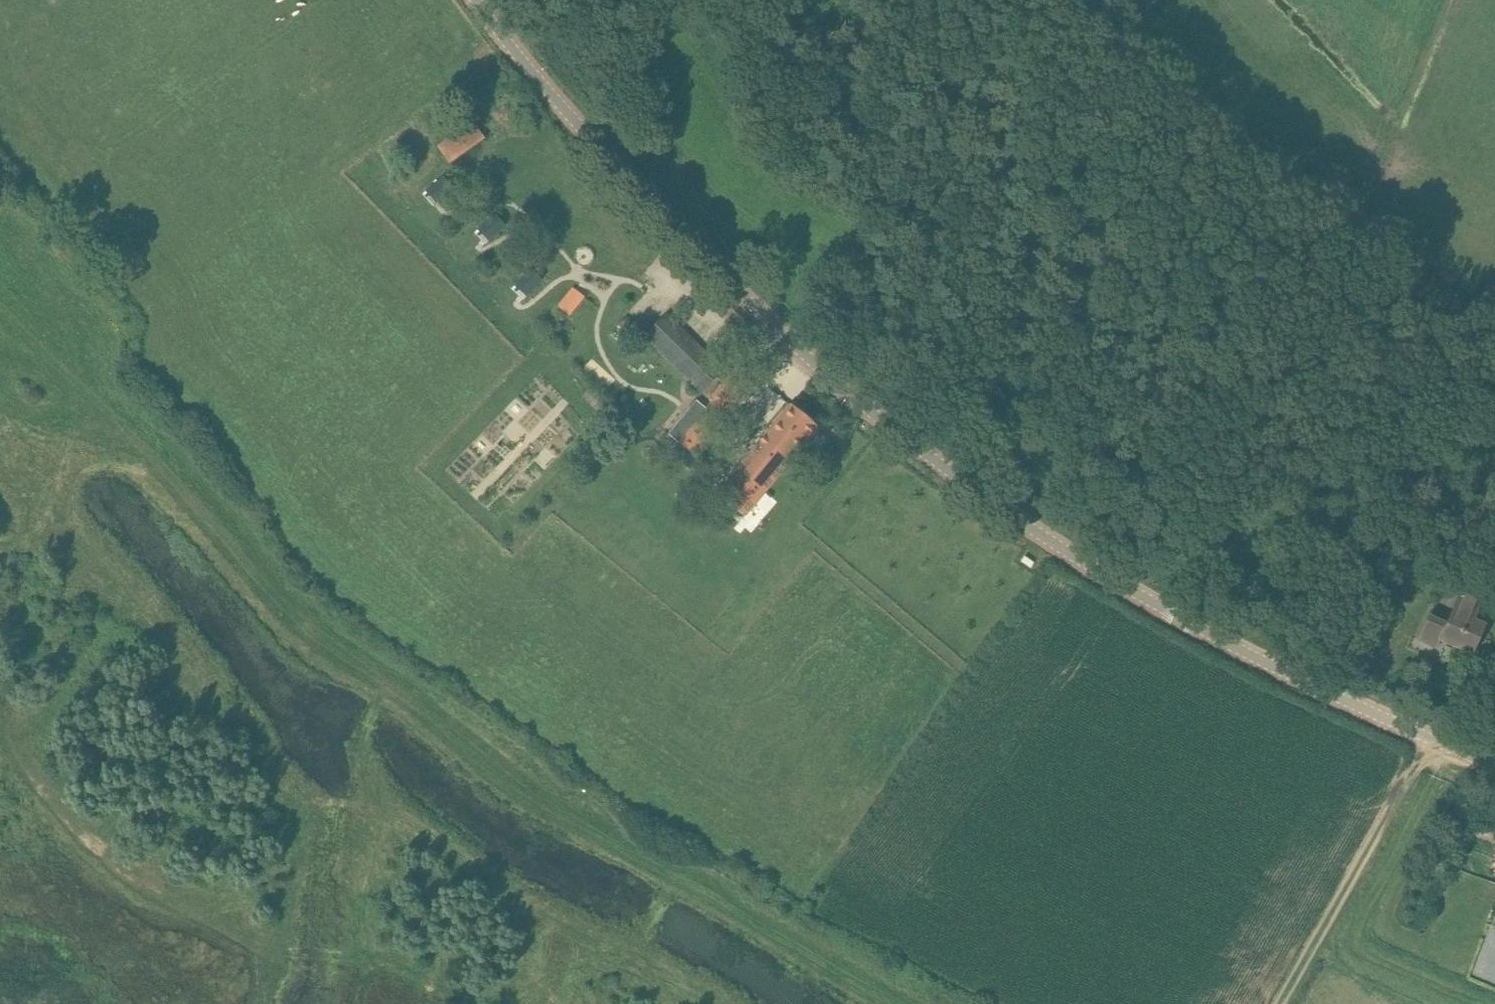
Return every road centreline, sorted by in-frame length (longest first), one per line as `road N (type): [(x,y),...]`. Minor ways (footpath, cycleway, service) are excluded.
road 1 (unclassified): [(1494,765),(1298,678),(1095,569),(854,398),(686,240),(572,119),(476,0)]

